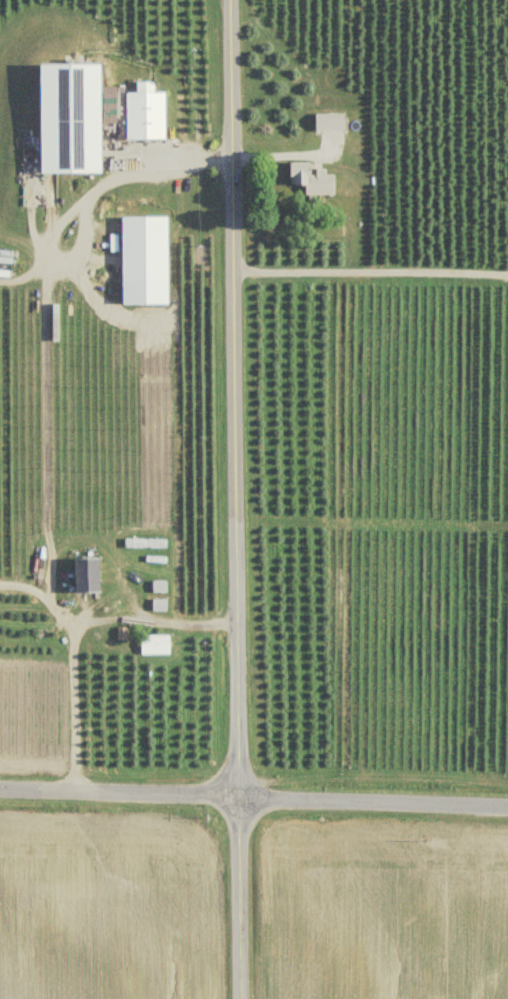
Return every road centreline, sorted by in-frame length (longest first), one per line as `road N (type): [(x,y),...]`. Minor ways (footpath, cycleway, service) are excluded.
road 1 (tertiary): [(230,0),(240,998)]
road 2 (residential): [(0,790),(507,805)]
road 3 (track): [(76,792),(70,664),(71,631),(81,619),(237,621)]
road 4 (track): [(233,273),(507,274)]

